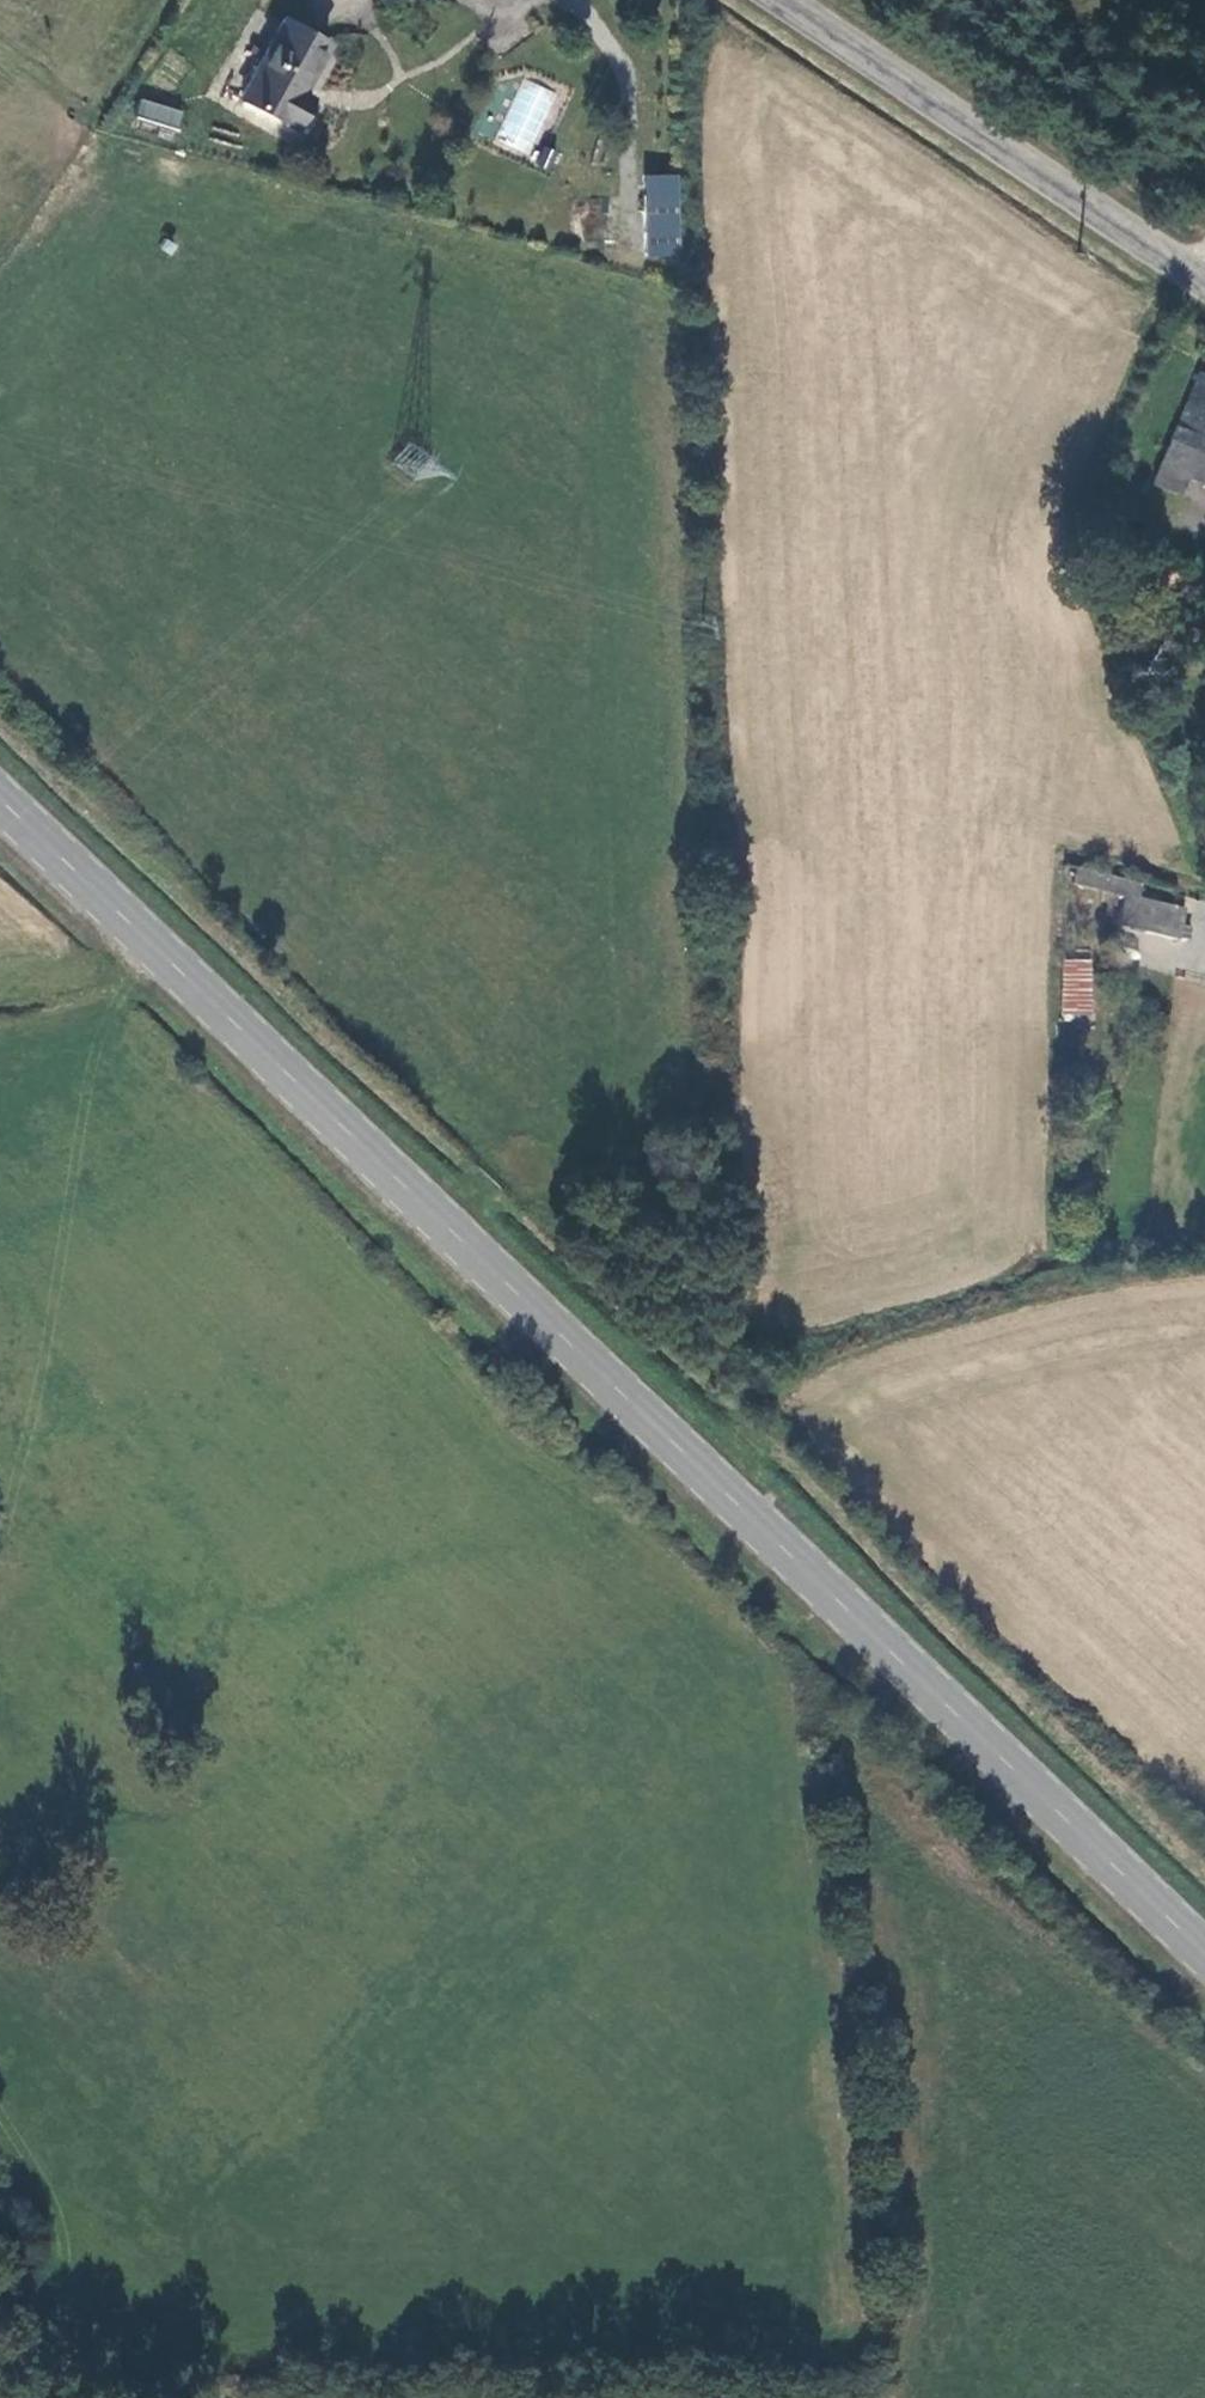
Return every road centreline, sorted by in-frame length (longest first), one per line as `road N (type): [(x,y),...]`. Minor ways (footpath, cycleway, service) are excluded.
road 1 (secondary): [(0,797),(1204,1950)]
road 2 (tertiary): [(1204,286),(776,0)]

